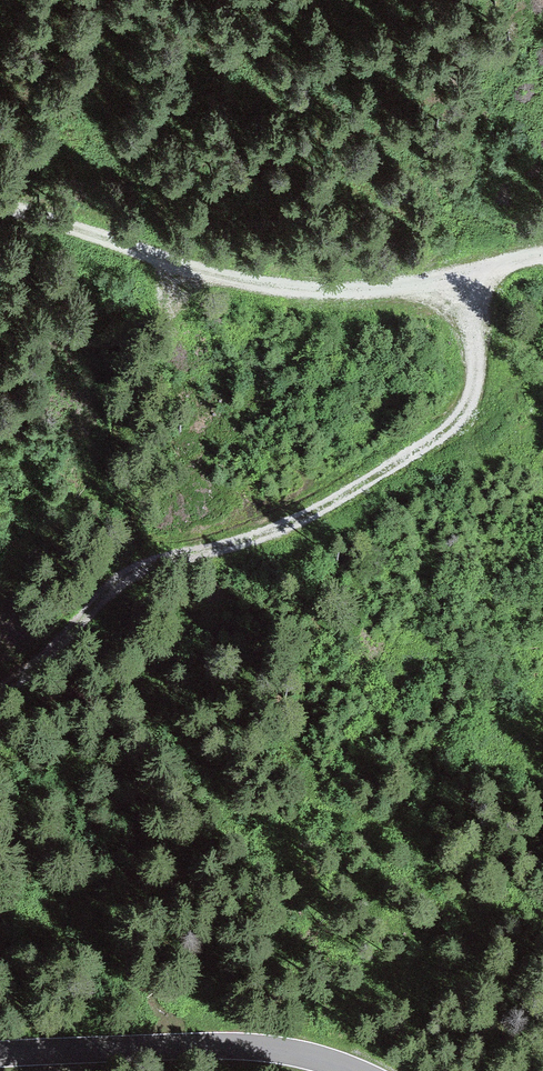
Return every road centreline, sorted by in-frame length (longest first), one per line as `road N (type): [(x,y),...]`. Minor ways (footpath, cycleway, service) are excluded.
road 1 (track): [(0,691),(53,653),(143,566),(296,520),(457,420),(473,398),(477,372),(465,278)]
road 2 (track): [(542,259),(382,289),(318,287),(185,264),(0,206)]
road 3 (tertiary): [(357,1070),(294,1053),(216,1045),(0,1054)]

